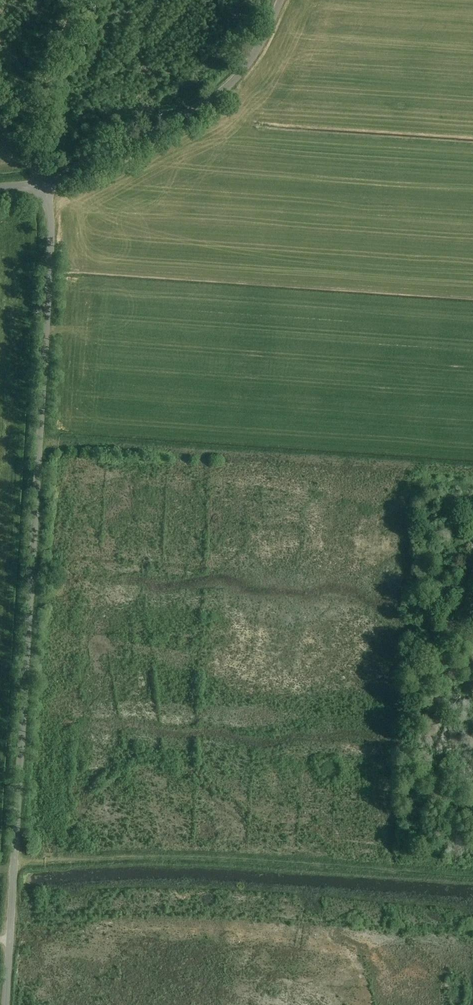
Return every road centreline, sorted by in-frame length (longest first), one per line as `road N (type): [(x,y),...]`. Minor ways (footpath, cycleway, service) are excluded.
road 1 (unclassified): [(6,1004),(45,341),(45,194)]
road 2 (track): [(14,869),(180,862),(472,877)]
road 3 (unclassified): [(45,194),(61,176),(207,101),(254,57),(279,0)]

